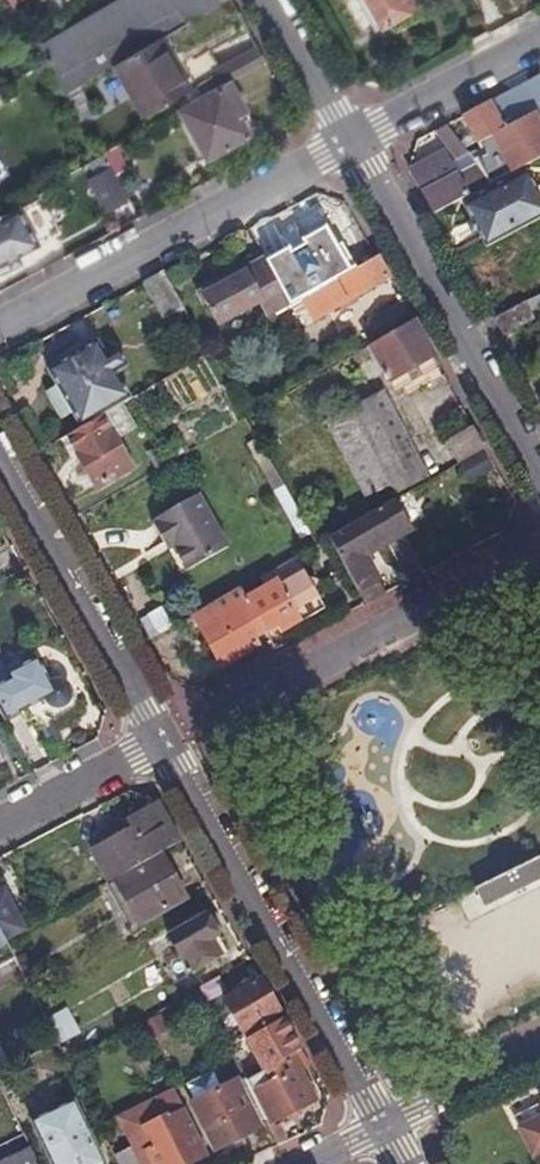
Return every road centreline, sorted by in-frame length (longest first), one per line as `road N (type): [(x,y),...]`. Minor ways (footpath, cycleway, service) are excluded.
road 1 (residential): [(160,742),(386,1128)]
road 2 (residential): [(0,328),(355,142)]
road 3 (residential): [(187,727),(539,550)]
road 4 (residential): [(539,472),(355,142)]
road 5 (residential): [(0,451),(160,742)]
road 6 (residential): [(355,142),(539,43)]
road 7 (residential): [(0,824),(160,742)]
road 8 (residential): [(386,1128),(539,1052)]
road 9 (residential): [(355,142),(273,0)]

